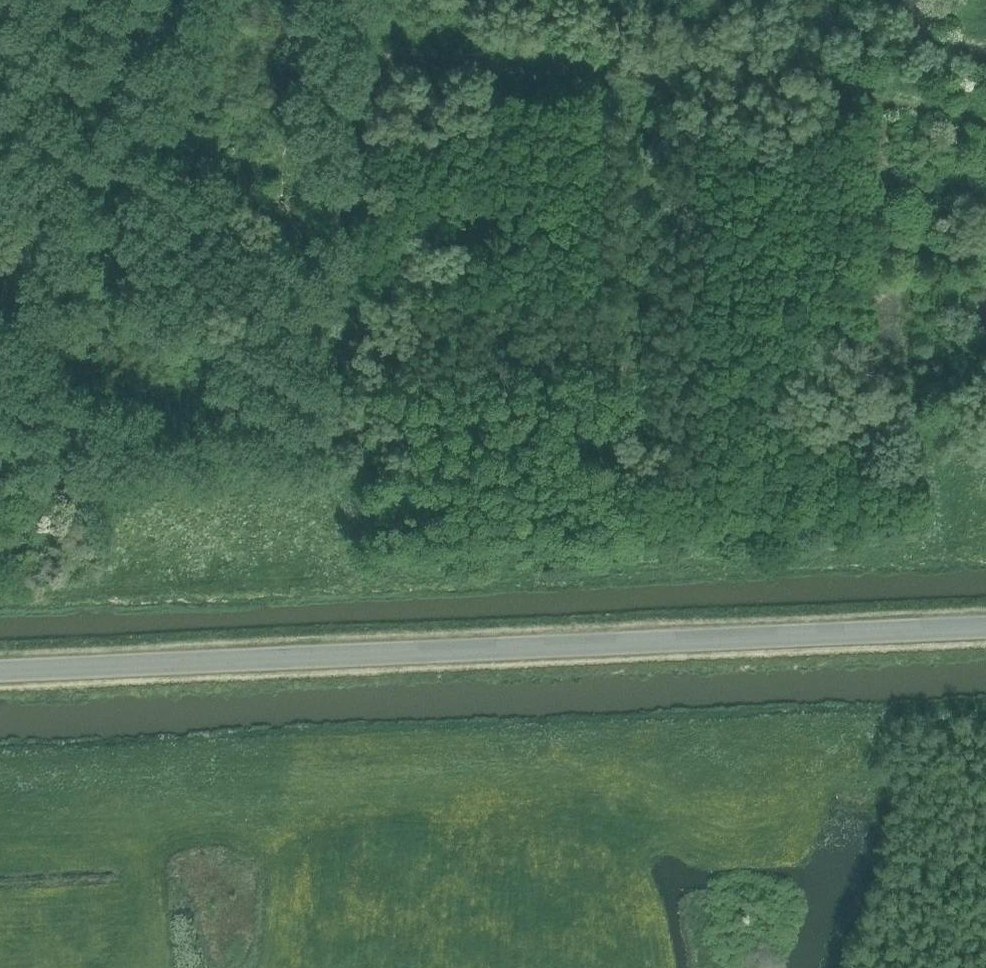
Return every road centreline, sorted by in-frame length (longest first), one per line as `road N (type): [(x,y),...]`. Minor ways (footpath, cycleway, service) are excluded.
road 1 (unclassified): [(0,673),(985,627)]

